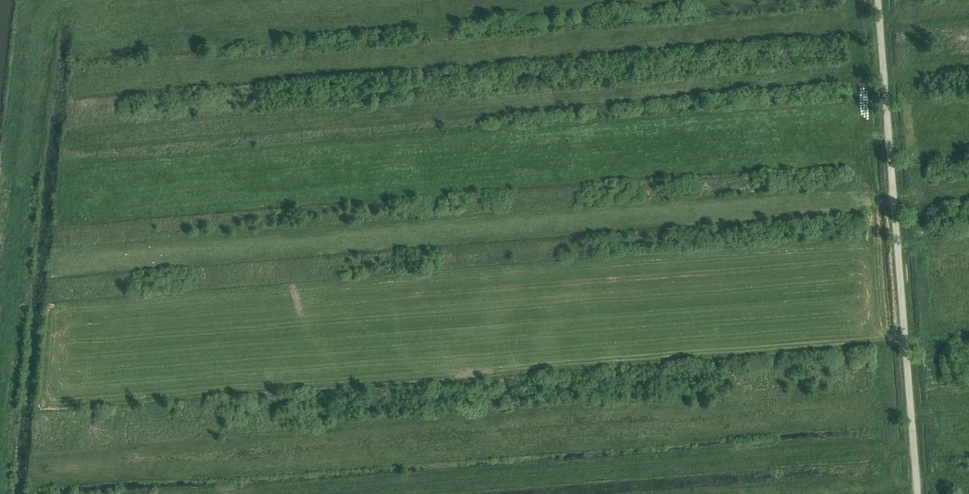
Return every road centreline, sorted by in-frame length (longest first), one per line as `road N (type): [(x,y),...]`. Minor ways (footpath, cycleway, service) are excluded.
road 1 (unclassified): [(918,493),(878,0)]

